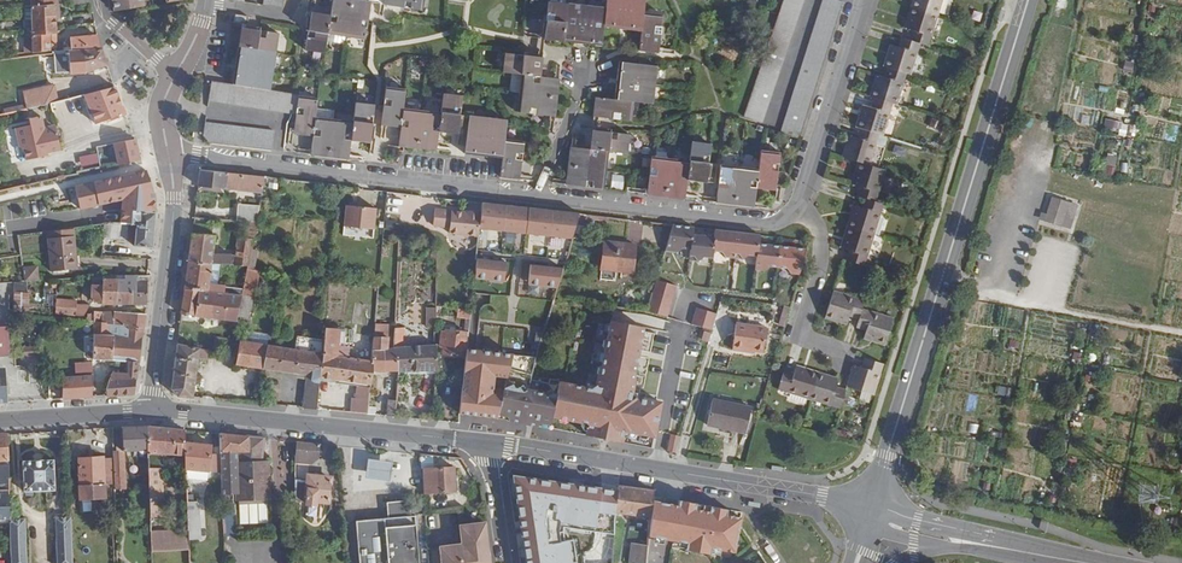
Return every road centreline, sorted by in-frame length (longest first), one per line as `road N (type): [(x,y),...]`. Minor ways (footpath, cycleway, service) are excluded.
road 1 (tertiary): [(1029,0),(871,516)]
road 2 (secondary): [(488,443),(810,494),(871,516)]
road 3 (residential): [(168,151),(536,197)]
road 4 (secondary): [(148,411),(488,443)]
road 5 (track): [(942,279),(1008,294),(1065,28)]
road 6 (residential): [(536,197),(761,224),(780,222),(801,202)]
road 7 (residential): [(148,411),(174,215),(168,151)]
road 8 (residential): [(801,202),(863,0)]
road 9 (residential): [(843,353),(800,336),(821,245),(801,202)]
road 10 (secondary): [(0,419),(148,411)]
road 11 (residential): [(588,71),(536,197)]
road 12 (residential): [(815,0),(774,125)]
road 13 (secondary): [(1086,562),(964,542)]
road 14 (residential): [(488,443),(505,562)]

